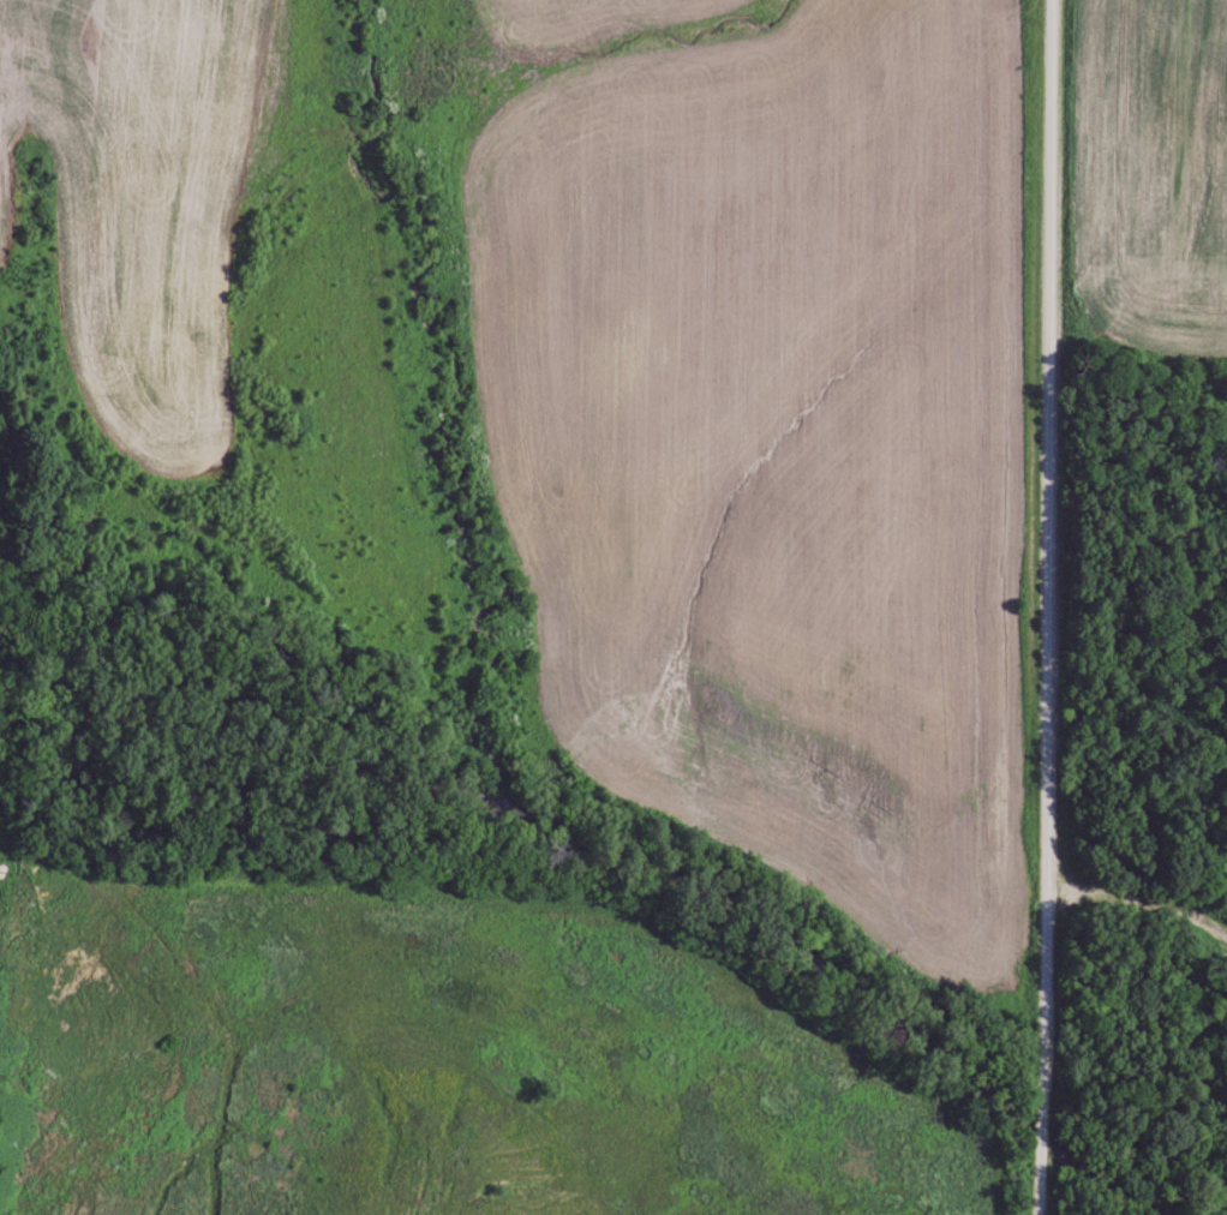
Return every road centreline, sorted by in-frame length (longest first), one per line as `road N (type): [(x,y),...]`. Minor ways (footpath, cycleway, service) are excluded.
road 1 (residential): [(1039,1214),(1059,0)]

